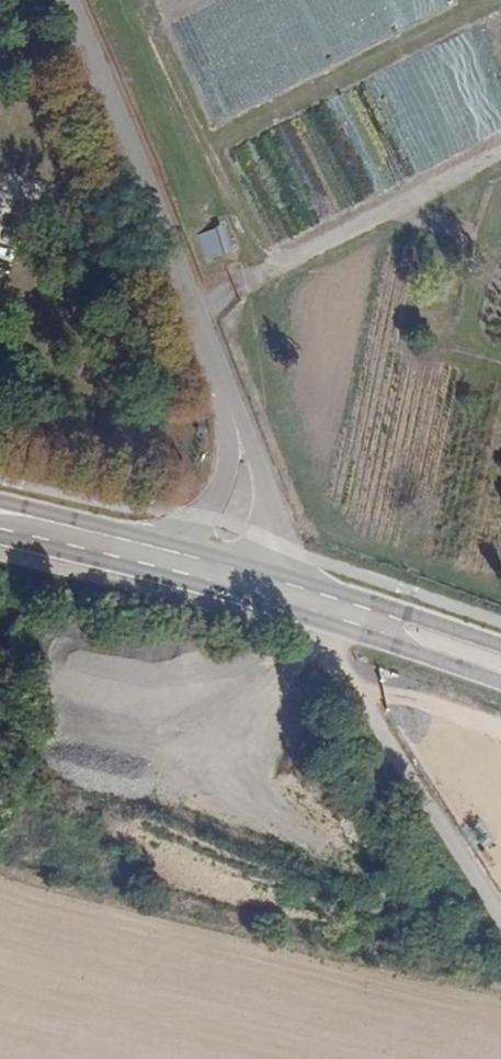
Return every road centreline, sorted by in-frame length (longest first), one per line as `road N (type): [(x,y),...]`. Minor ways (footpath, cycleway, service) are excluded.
road 1 (track): [(500,147),(286,268),(255,347),(284,459),(324,527),(500,590)]
road 2 (unclassified): [(227,383),(60,0)]
road 3 (unclassified): [(227,383),(230,480),(209,520),(151,540)]
road 4 (primary): [(0,536),(192,577)]
road 5 (primary): [(500,653),(319,588)]
road 6 (primary): [(327,620),(500,682)]
road 7 (residential): [(327,620),(345,673),(404,767)]
road 8 (primary): [(151,540),(0,503)]
road 9 (primary): [(192,577),(327,620)]
road 10 (unclassified): [(272,501),(227,383)]

